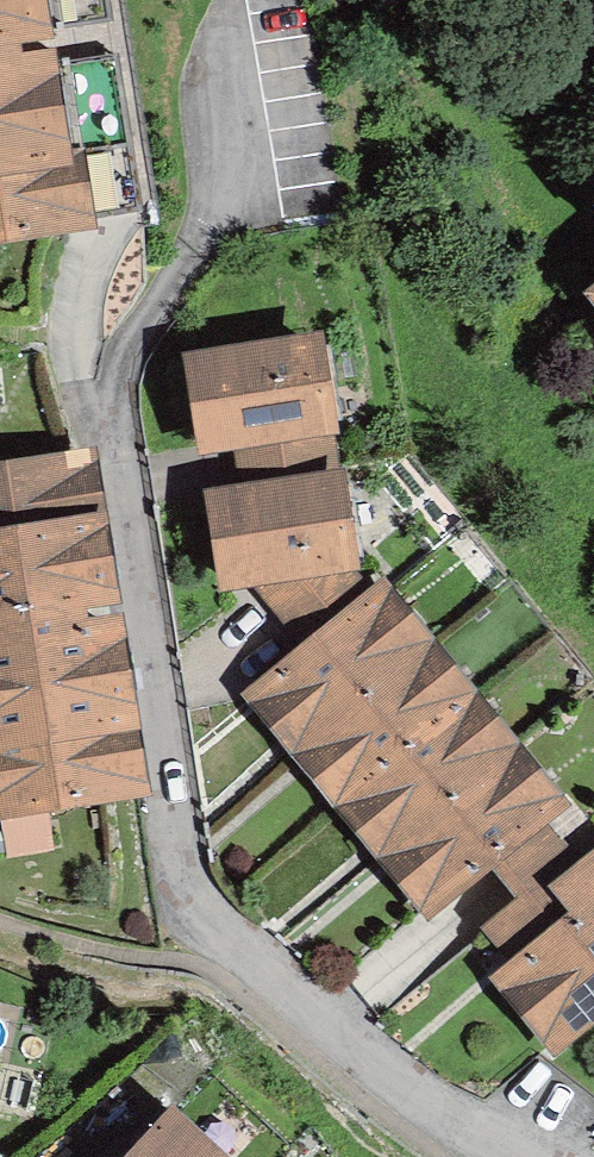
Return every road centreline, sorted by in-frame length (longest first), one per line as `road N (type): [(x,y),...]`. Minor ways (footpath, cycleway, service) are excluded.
road 1 (residential): [(86,315),(123,406),(200,907),(422,1093),(547,1156)]

